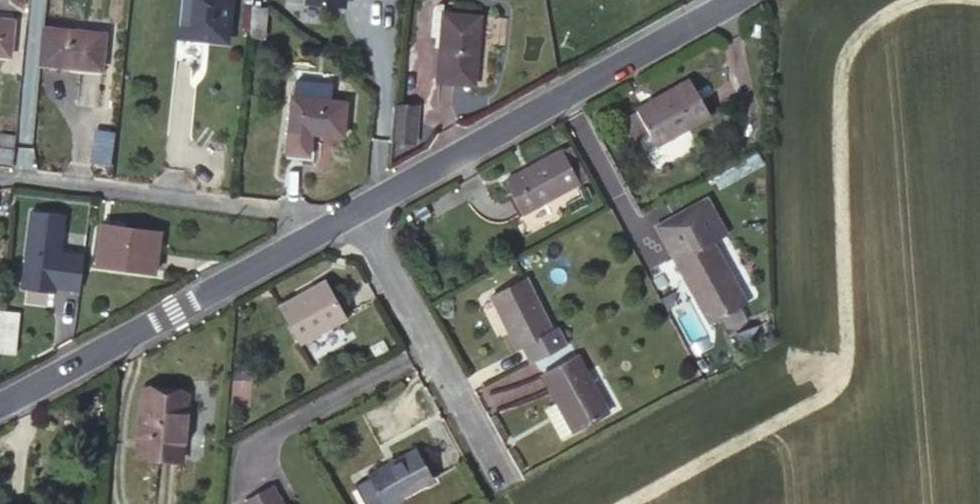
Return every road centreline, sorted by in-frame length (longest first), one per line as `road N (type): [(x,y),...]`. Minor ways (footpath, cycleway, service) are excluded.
road 1 (residential): [(358,215),(741,0)]
road 2 (residential): [(0,408),(345,222)]
road 3 (residential): [(11,178),(345,222)]
road 4 (residential): [(500,472),(358,215)]

